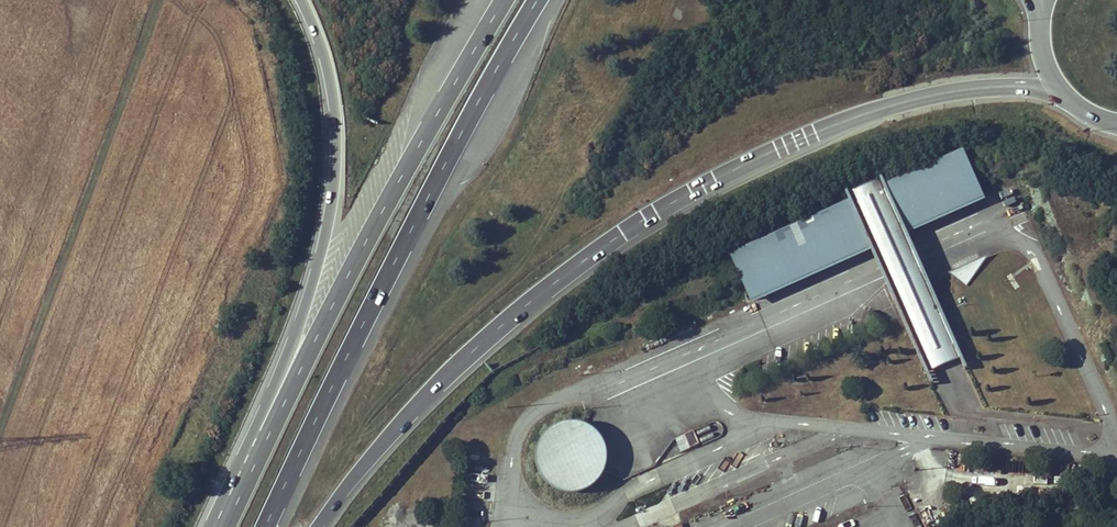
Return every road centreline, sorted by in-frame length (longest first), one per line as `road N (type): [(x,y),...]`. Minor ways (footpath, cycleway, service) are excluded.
road 1 (motorway): [(316,526),(391,435),(498,327),(665,206),(770,152),(895,105),(991,87),(1061,93)]
road 2 (motorway): [(265,526),(393,264),(538,0)]
road 3 (motorway): [(504,0),(294,384)]
road 4 (motorway): [(302,0),(323,52),(336,135),(330,214),(288,351),(294,384)]
road 5 (motorway): [(294,384),(226,526)]

